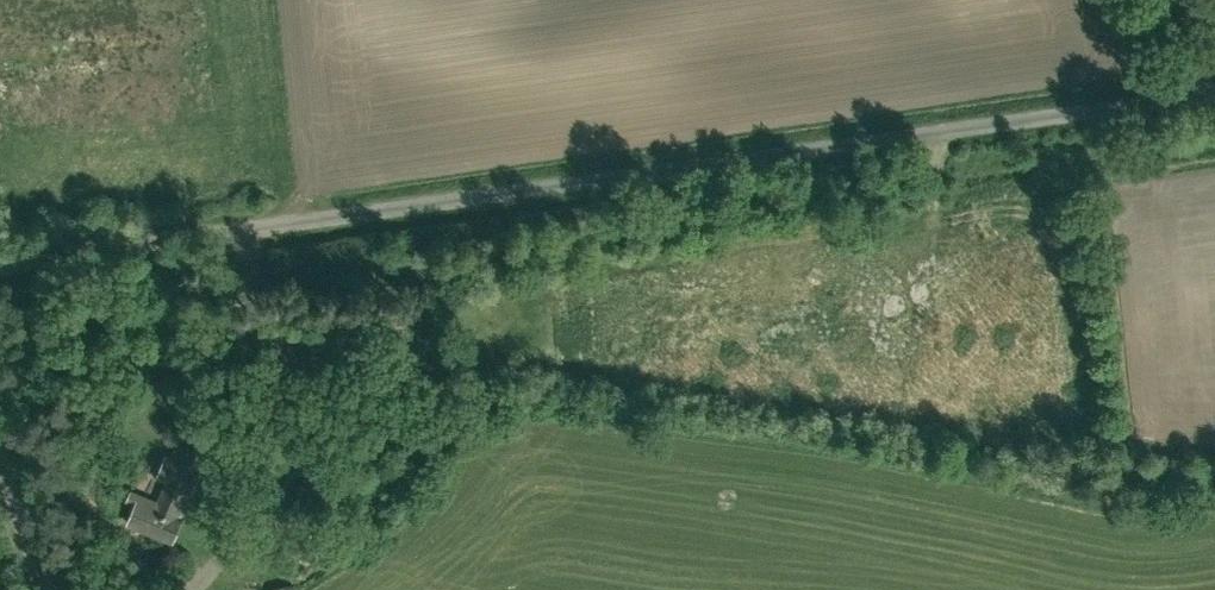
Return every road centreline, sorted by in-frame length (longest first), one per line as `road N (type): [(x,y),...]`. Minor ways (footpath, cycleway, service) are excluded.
road 1 (residential): [(1214,90),(0,265)]
road 2 (residential): [(0,448),(47,589)]

